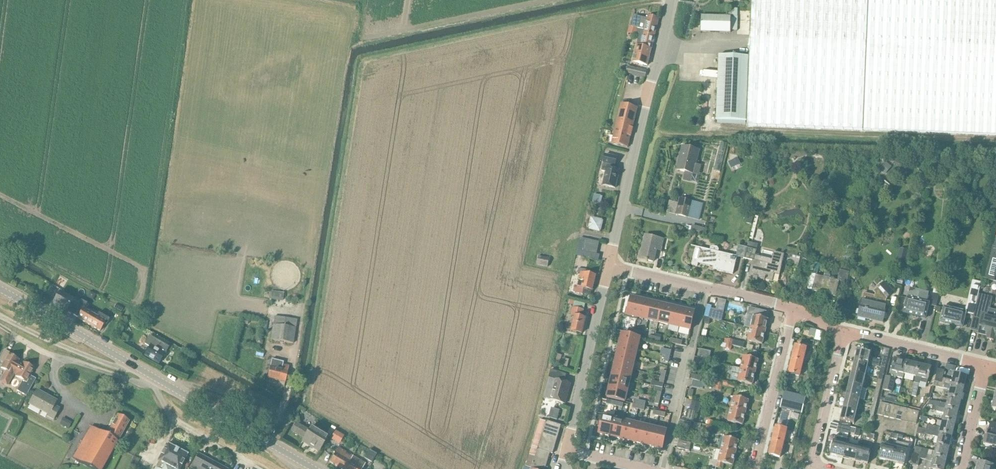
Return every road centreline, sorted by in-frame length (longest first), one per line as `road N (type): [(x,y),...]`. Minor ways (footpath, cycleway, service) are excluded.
road 1 (tertiary): [(313,468),(0,288)]
road 2 (unclassified): [(608,266),(672,0)]
road 3 (residential): [(608,266),(793,310)]
road 4 (unclassified): [(570,452),(608,266)]
road 5 (residential): [(755,468),(793,310)]
road 6 (residential): [(845,333),(985,366)]
road 7 (residential): [(845,333),(814,468)]

